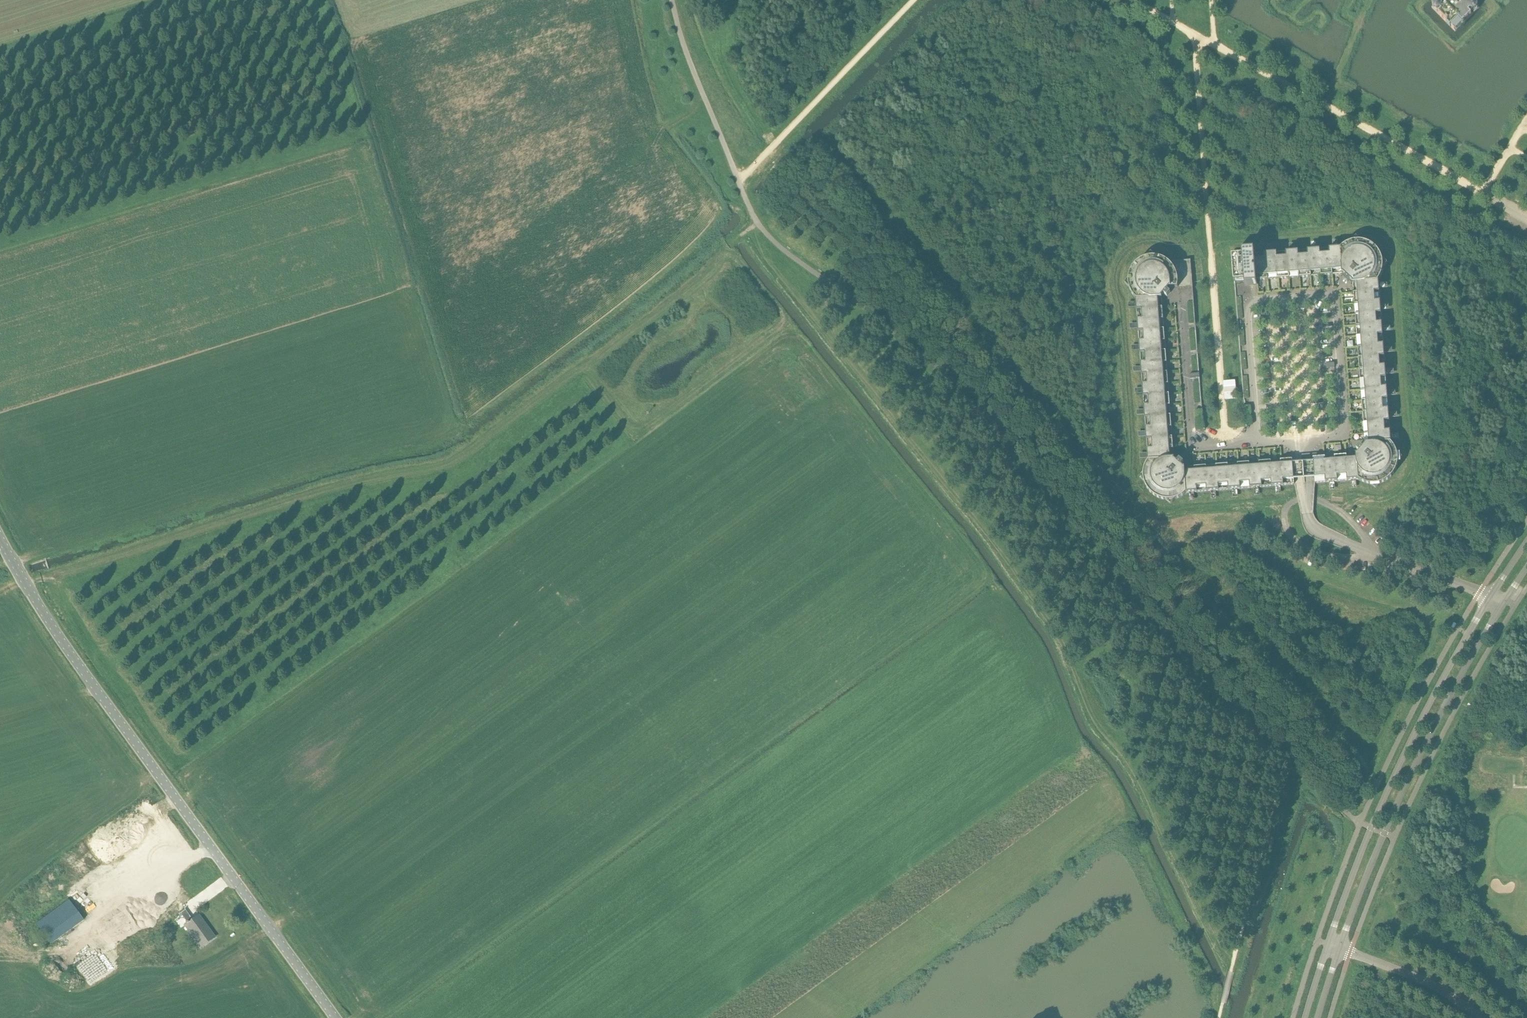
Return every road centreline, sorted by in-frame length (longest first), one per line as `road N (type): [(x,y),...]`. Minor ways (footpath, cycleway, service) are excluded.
road 1 (tertiary): [(335,1017),(43,616),(0,536)]
road 2 (residential): [(1300,441),(1346,432),(1336,299),(1324,292),(1255,298),(1247,307),(1257,444)]
road 3 (tertiary): [(1490,595),(1400,763),(1328,944)]
road 4 (tertiary): [(1340,948),(1425,745),(1505,601)]
road 5 (residential): [(1490,595),(1317,530),(1306,512),(1300,441)]
road 6 (residential): [(1257,444),(1200,447),(1193,439),(1182,296)]
road 7 (residential): [(1340,948),(1448,994),(1480,1017)]

